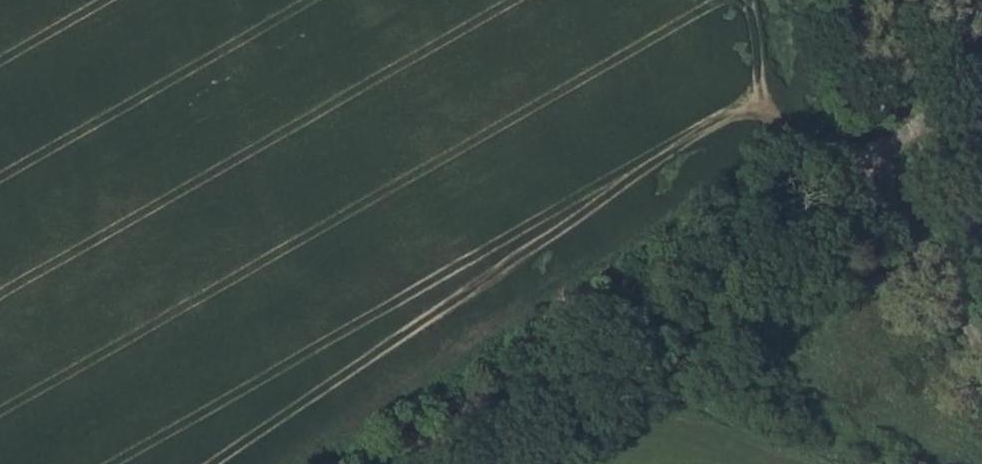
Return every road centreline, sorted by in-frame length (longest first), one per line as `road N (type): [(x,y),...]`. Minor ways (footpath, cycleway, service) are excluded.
road 1 (track): [(981,86),(863,158),(981,346)]

